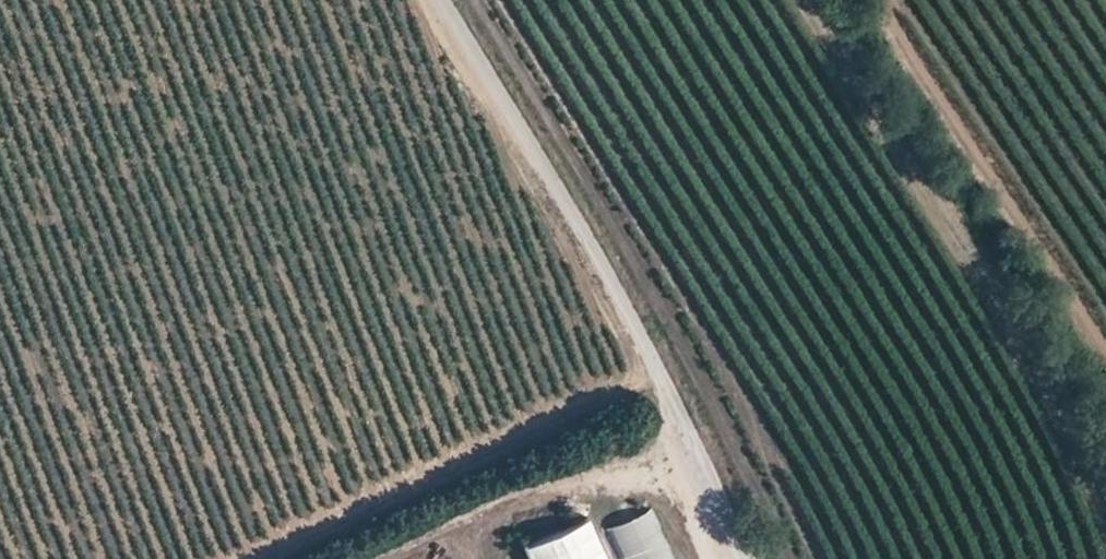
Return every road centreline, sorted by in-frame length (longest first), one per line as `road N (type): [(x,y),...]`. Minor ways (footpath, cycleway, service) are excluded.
road 1 (unclassified): [(440,0),(639,322),(749,558)]

